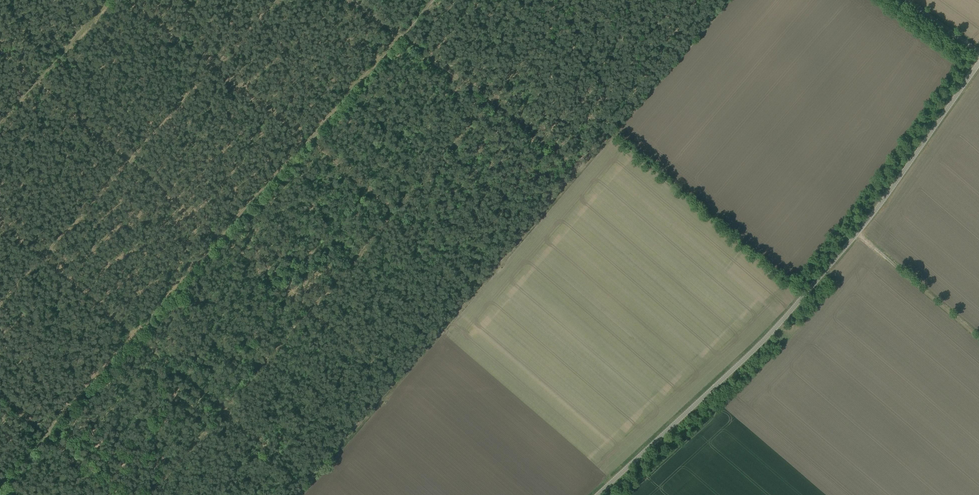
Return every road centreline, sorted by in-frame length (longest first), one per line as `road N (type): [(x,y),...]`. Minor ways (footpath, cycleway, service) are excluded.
road 1 (track): [(273,0),(42,253),(134,333),(45,438)]
road 2 (unclassified): [(596,494),(763,342),(851,242),(978,62)]

